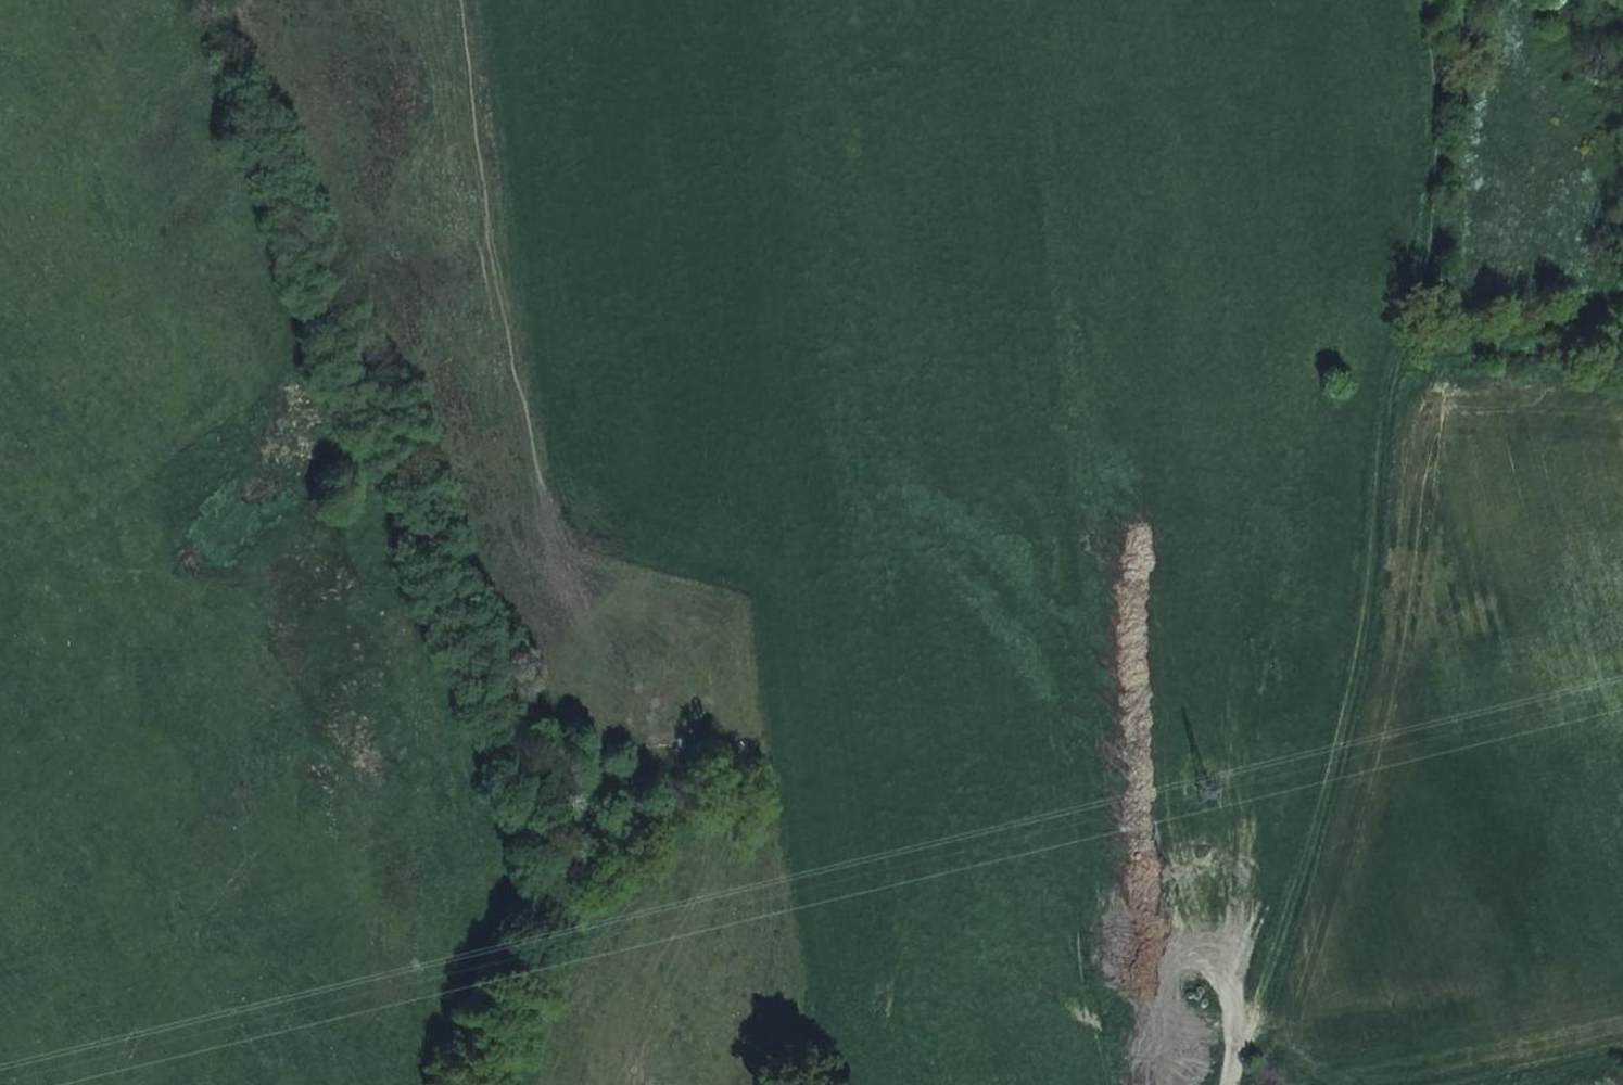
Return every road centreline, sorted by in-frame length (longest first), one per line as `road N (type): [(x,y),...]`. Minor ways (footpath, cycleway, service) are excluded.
road 1 (track): [(1023,0),(1081,489),(1112,985),(1195,1024),(1211,1084)]
road 2 (track): [(1420,0),(1431,205),(1396,370),(1367,616),(1323,807),(1235,1084)]

